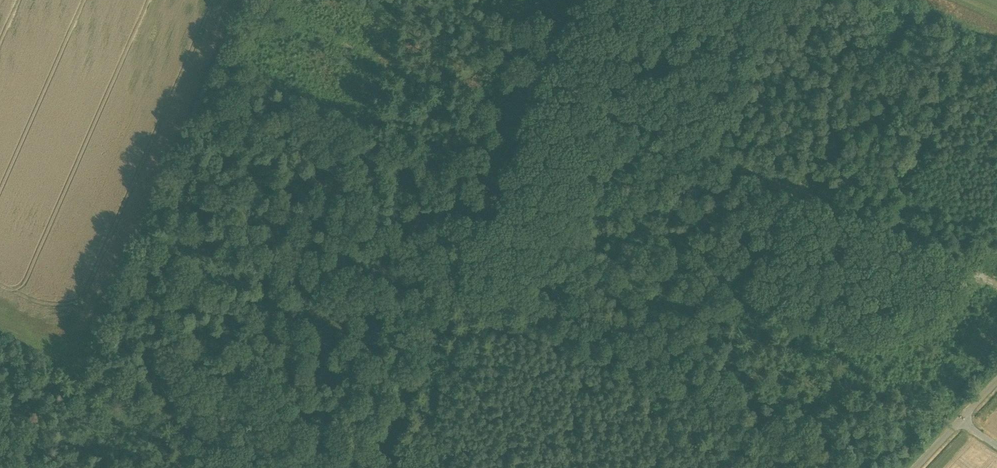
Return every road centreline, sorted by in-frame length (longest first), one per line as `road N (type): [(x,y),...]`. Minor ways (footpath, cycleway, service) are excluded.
road 1 (track): [(355,467),(387,441),(579,0)]
road 2 (track): [(546,77),(996,286)]

